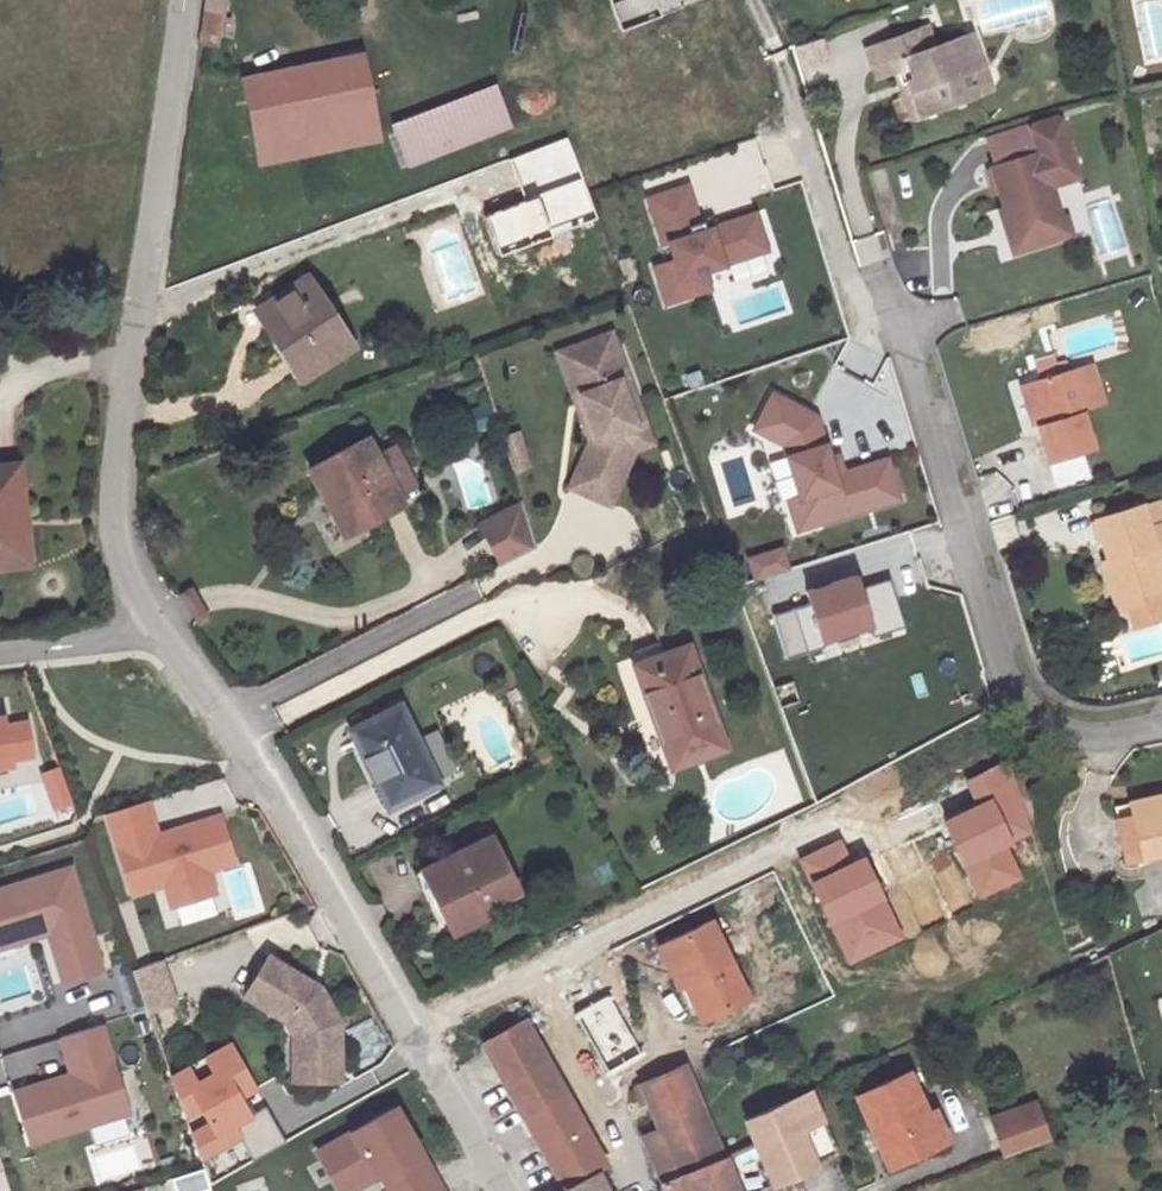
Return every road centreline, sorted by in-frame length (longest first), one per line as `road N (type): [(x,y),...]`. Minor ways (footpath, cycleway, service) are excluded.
road 1 (residential): [(148,624),(295,819),(505,1190)]
road 2 (residential): [(184,0),(114,491),(125,567),(148,624)]
road 3 (residential): [(912,316),(1021,683),(1088,728),(1161,716)]
road 4 (residential): [(148,624),(85,643),(0,652)]

